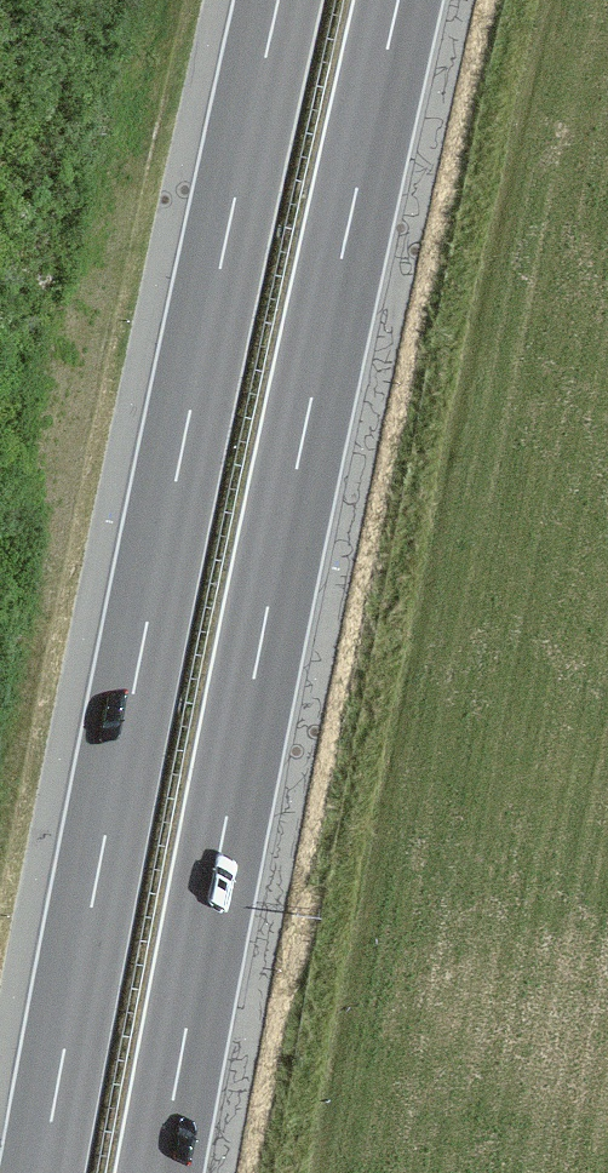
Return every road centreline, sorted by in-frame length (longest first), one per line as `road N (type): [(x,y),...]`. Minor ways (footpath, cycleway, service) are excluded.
road 1 (motorway): [(157,1172),(257,647),(395,0)]
road 2 (motorway): [(276,0),(144,624),(39,1172)]

